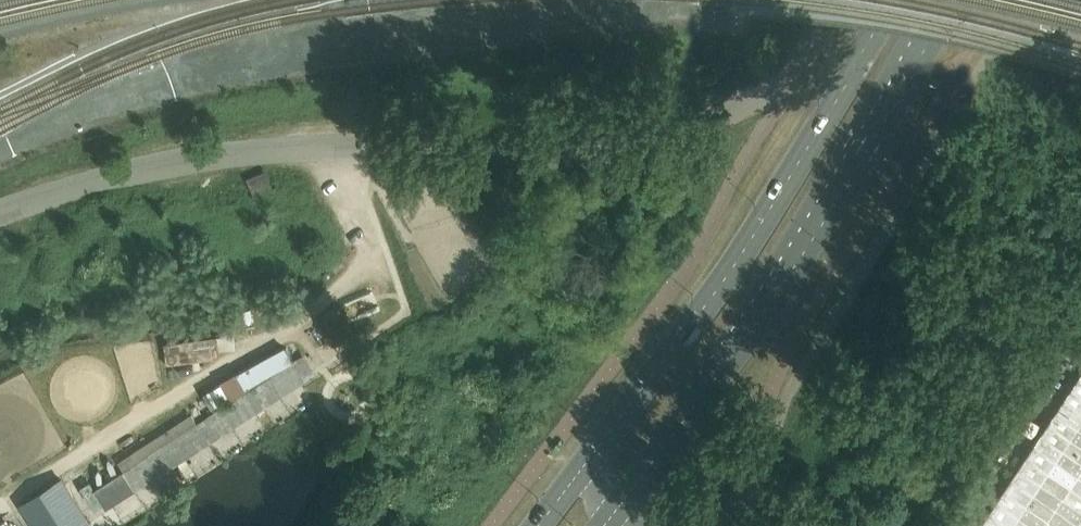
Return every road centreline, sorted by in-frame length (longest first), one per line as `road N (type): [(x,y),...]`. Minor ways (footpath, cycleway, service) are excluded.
road 1 (unclassified): [(0,219),(103,184),(227,163),(375,152),(530,163),(630,149),(729,116),(786,86),(843,0)]
road 2 (primary): [(613,523),(951,0)]
road 3 (primary): [(904,0),(728,277),(588,463)]

